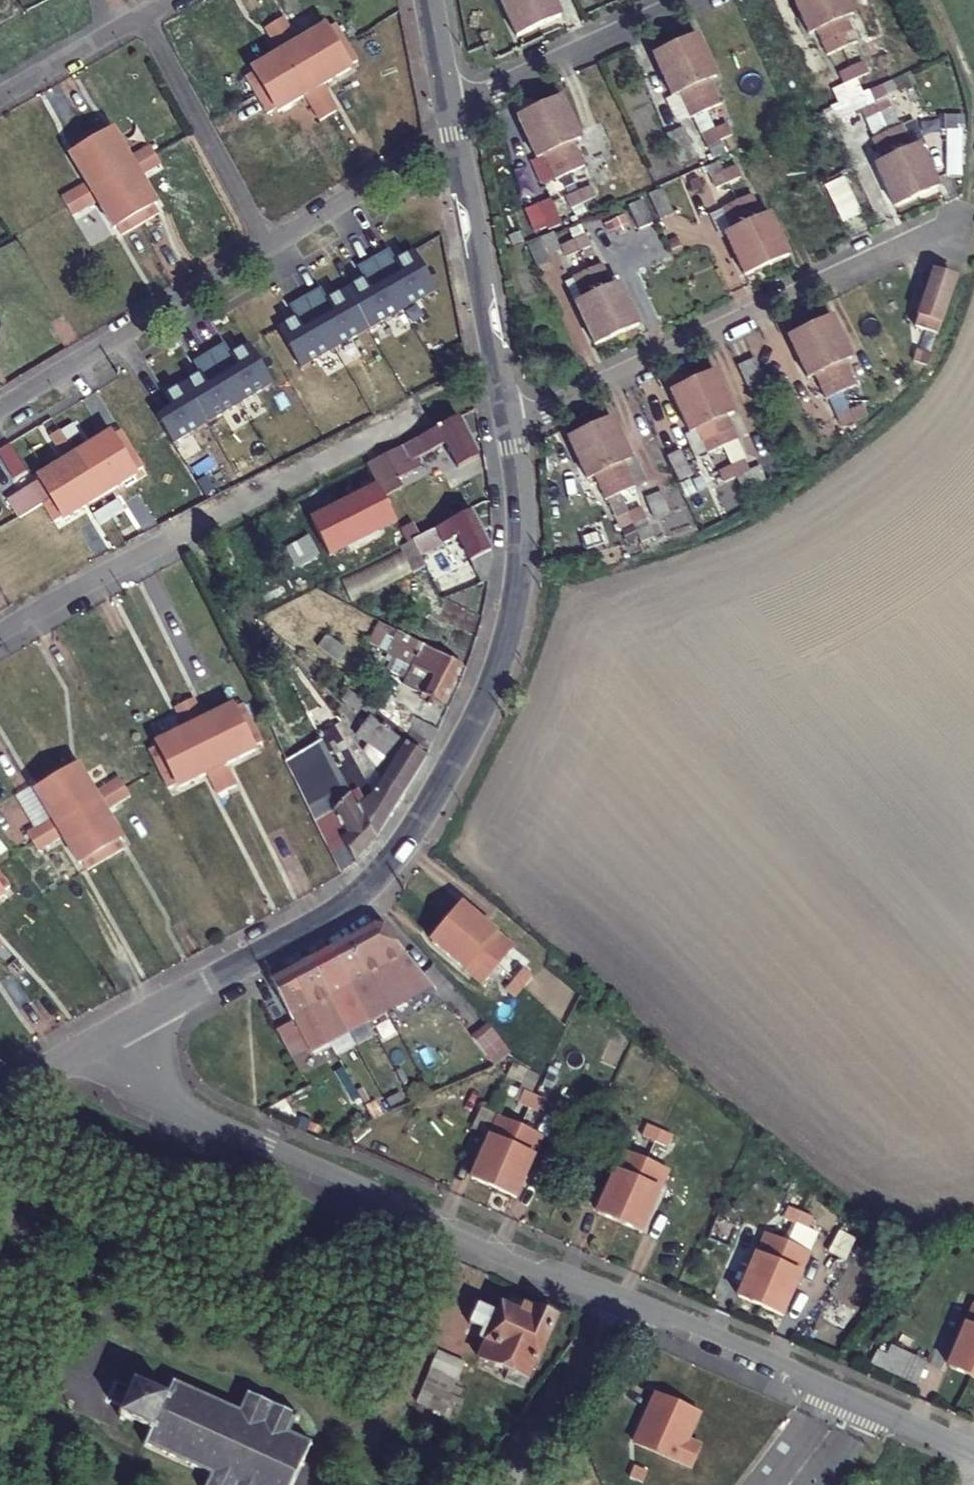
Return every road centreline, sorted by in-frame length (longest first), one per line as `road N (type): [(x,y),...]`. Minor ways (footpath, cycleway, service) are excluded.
road 1 (tertiary): [(509,424),(521,542),(512,623),(490,692),(408,837),(346,903),(114,1033)]
road 2 (residential): [(114,1033),(151,1086),(176,1105),(636,1303)]
road 3 (residential): [(509,424),(938,227)]
road 4 (residential): [(0,632),(413,417)]
road 5 (residential): [(0,410),(377,182)]
road 6 (tertiary): [(448,109),(509,424)]
road 7 (residential): [(448,109),(687,0)]
road 8 (residential): [(506,1484),(636,1303)]
road 9 (residential): [(636,1303),(830,1389)]
road 10 (residential): [(0,96),(167,0)]
road 11 (residential): [(973,1454),(830,1389)]
road 12 (tertiary): [(114,1033),(0,1102)]

